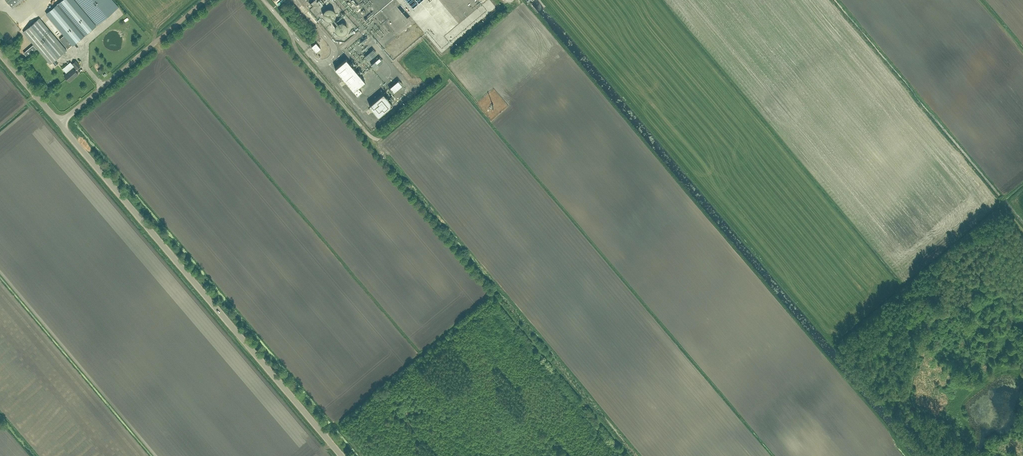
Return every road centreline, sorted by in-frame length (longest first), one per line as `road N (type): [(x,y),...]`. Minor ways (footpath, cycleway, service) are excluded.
road 1 (tertiary): [(342,455),(59,124)]
road 2 (unclassified): [(59,124),(204,0)]

